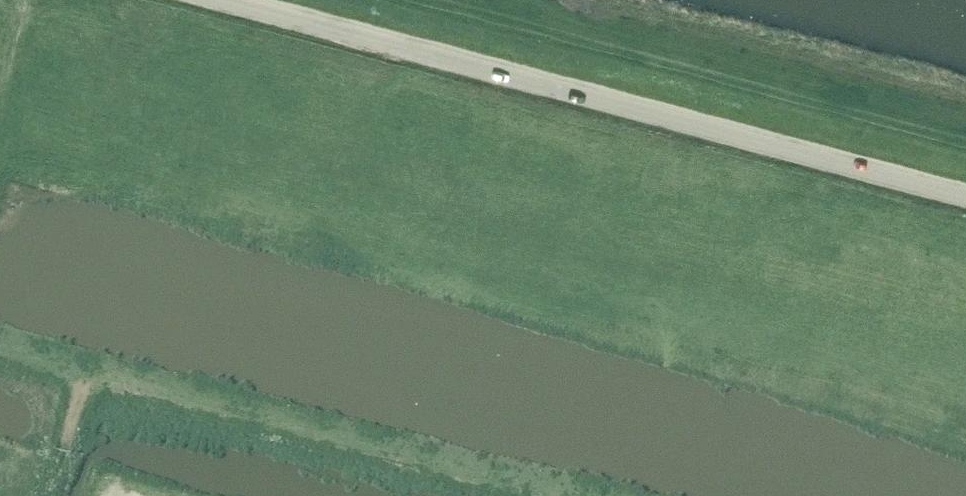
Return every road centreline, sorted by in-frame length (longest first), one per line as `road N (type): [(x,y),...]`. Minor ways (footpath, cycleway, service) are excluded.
road 1 (tertiary): [(965,197),(223,0)]
road 2 (track): [(413,0),(965,146)]
road 3 (track): [(0,351),(76,373),(82,390),(45,495)]

